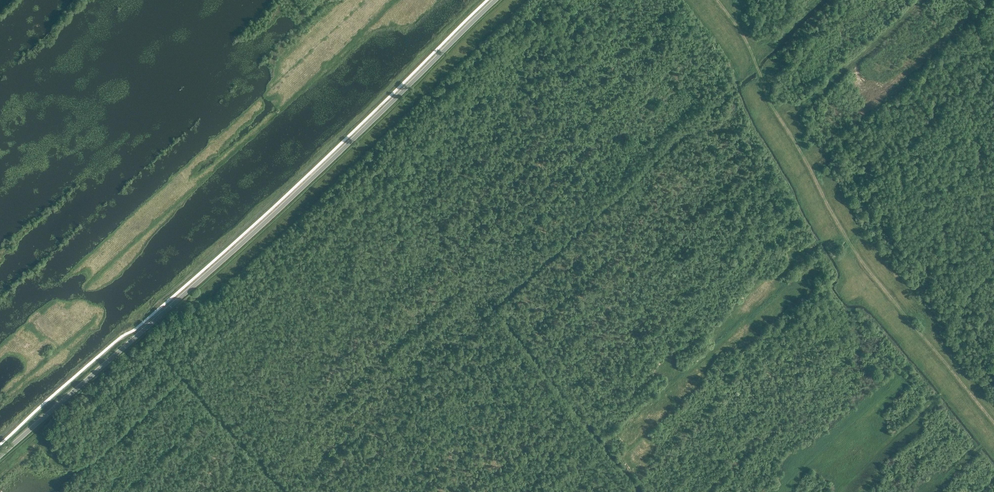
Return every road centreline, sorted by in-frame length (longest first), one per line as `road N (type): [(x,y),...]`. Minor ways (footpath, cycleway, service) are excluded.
road 1 (tertiary): [(0,456),(280,208),(495,0)]
road 2 (track): [(717,0),(745,38),(771,106),(856,256),(993,424)]

